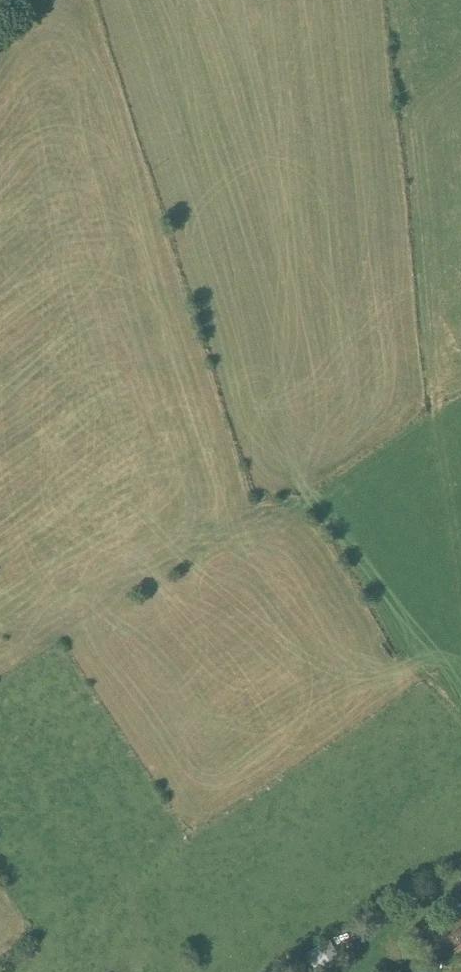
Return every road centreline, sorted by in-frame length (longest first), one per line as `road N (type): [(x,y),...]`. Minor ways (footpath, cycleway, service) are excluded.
road 1 (track): [(327,514),(395,629),(460,705)]

